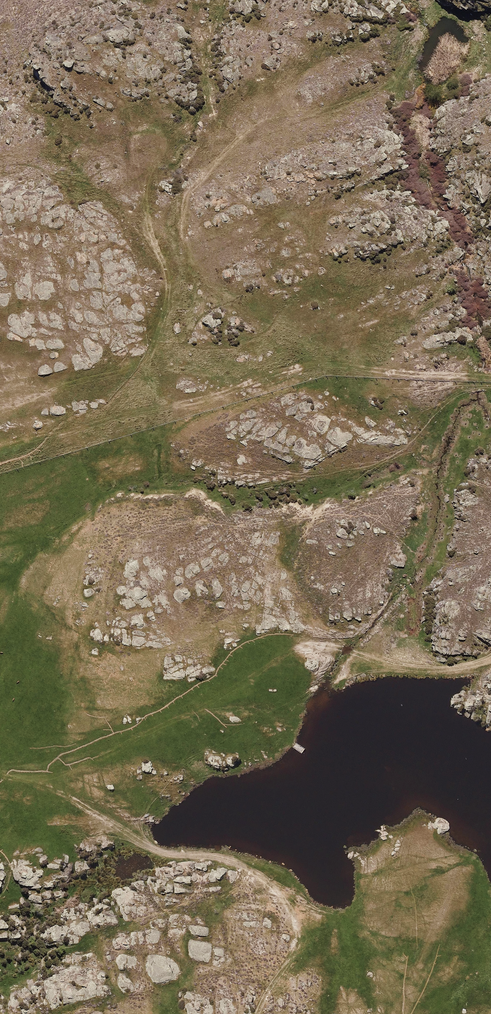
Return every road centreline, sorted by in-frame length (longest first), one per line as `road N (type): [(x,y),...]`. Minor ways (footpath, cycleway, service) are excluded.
road 1 (track): [(490,378),(305,369),(66,436),(132,374),(162,322),(167,271),(142,205),(151,175),(209,104),(203,51),(225,0)]
road 2 (track): [(36,786),(231,694),(302,645),(436,671),(490,659)]
road 3 (track): [(264,1013),(295,946),(294,911),(268,880),(227,860),(166,856),(0,773)]
road 4 (track): [(167,271),(196,184),(253,125),(274,114),(356,105),(396,80),(420,38)]

